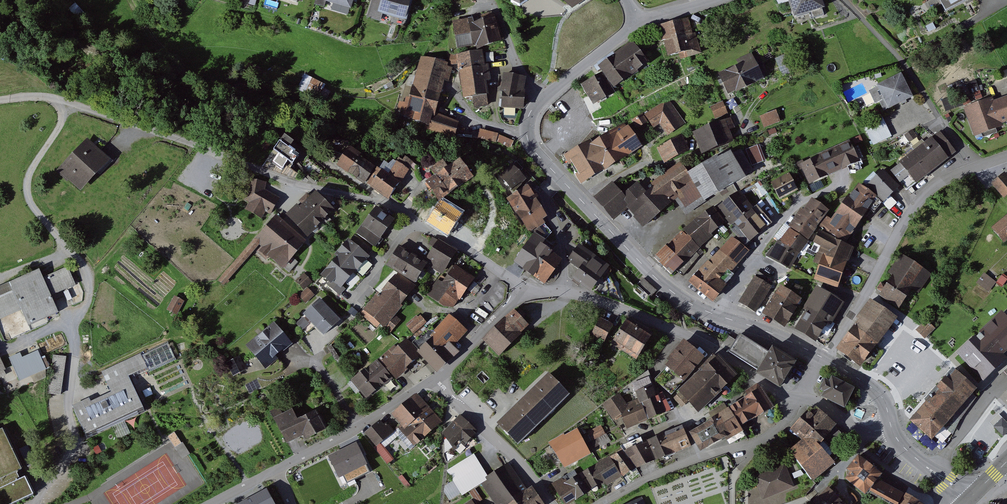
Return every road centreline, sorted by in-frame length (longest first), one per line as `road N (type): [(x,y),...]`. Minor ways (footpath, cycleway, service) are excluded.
road 1 (residential): [(525,296),(393,204),(293,183),(66,102),(0,100)]
road 2 (tertiary): [(824,359),(674,293),(559,177)]
road 3 (track): [(349,195),(297,136),(220,96),(164,54),(130,0)]
road 4 (residential): [(824,359),(922,196),(949,176),(1006,159)]
road 5 (residential): [(801,399),(681,333),(563,291)]
road 6 (residential): [(605,503),(697,459),(751,449),(776,435),(801,399)]
road 7 (tertiary): [(559,177),(529,144),(532,109),(637,22)]
road 8 (track): [(90,281),(30,202),(31,169),(61,124),(66,102)]
road 9 (residential): [(551,503),(519,460),(435,381)]
road 10 (residential): [(559,177),(541,195),(560,240),(563,291)]
road 11 (residential): [(525,296),(435,381)]

